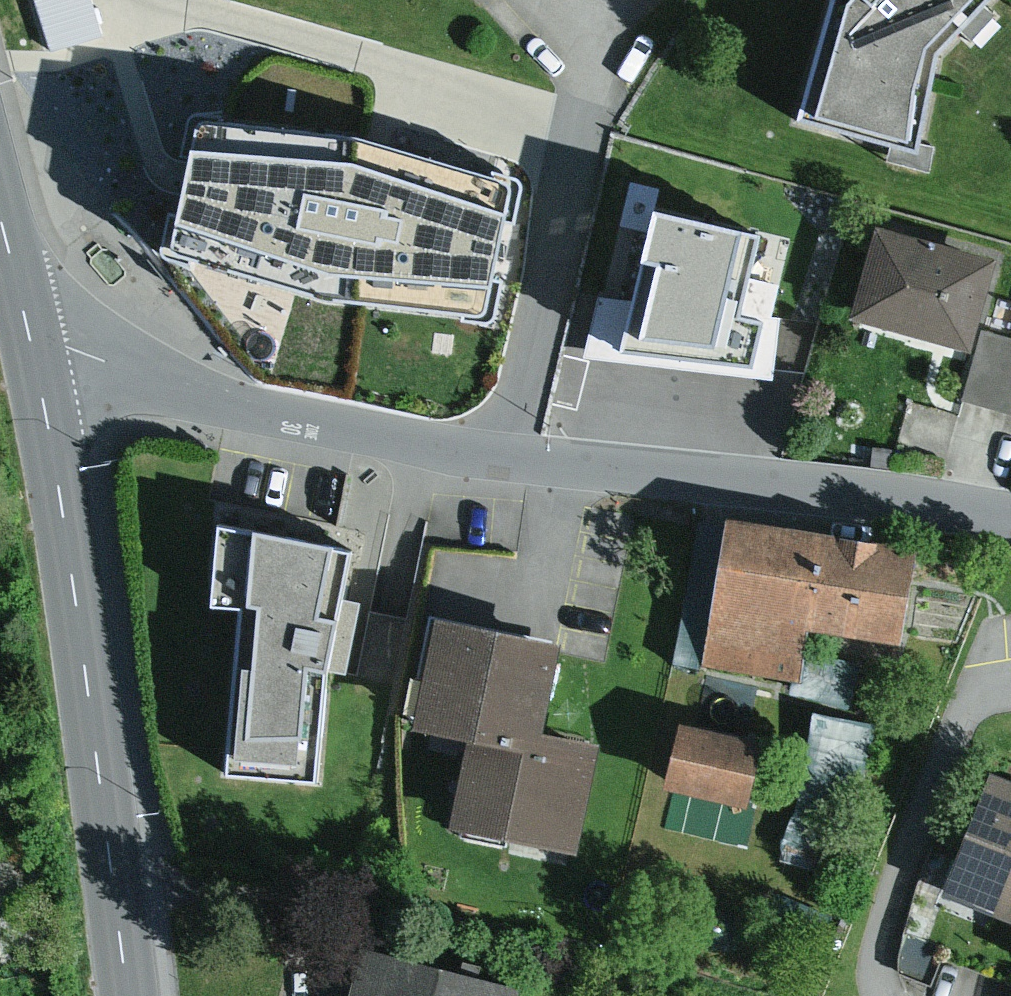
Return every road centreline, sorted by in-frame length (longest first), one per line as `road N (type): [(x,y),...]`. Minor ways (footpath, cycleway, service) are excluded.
road 1 (residential): [(1010,516),(917,498),(511,460),(275,414),(69,355),(33,357)]
road 2 (primary): [(133,995),(33,357)]
road 3 (primary): [(33,357),(0,223)]

